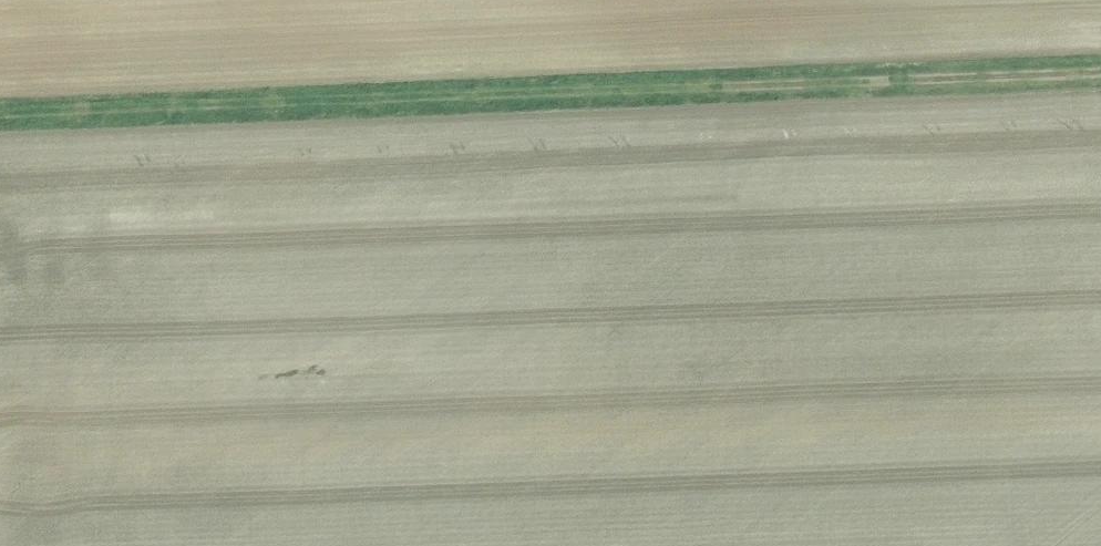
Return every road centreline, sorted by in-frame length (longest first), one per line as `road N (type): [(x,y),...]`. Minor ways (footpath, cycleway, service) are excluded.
road 1 (track): [(1100,63),(0,101)]

